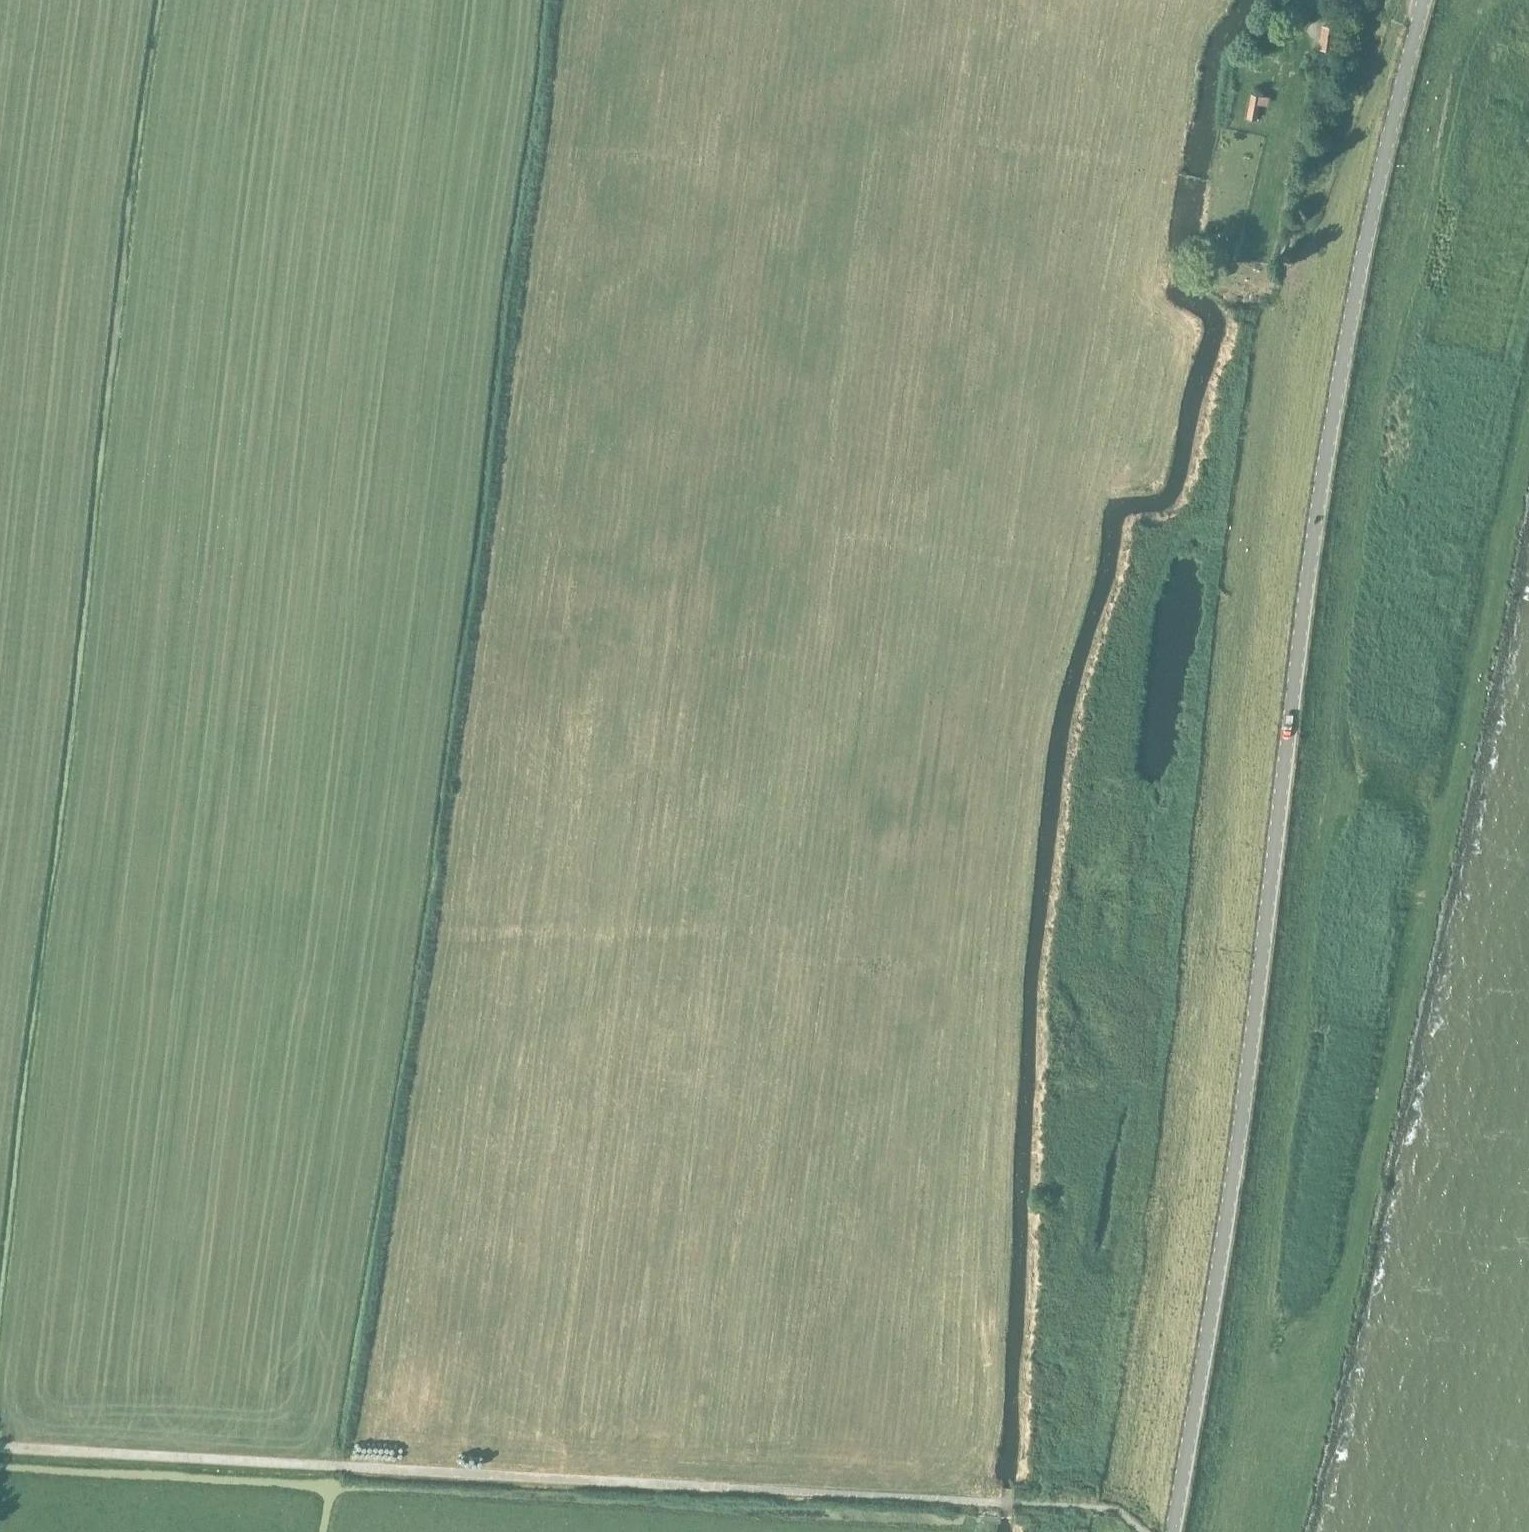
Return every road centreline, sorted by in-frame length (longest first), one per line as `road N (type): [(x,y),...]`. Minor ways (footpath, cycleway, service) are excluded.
road 1 (tertiary): [(1173,1531),(1236,1179),(1322,473),(1421,0)]
road 2 (track): [(1290,284),(1335,191),(1395,18),(1411,0)]

